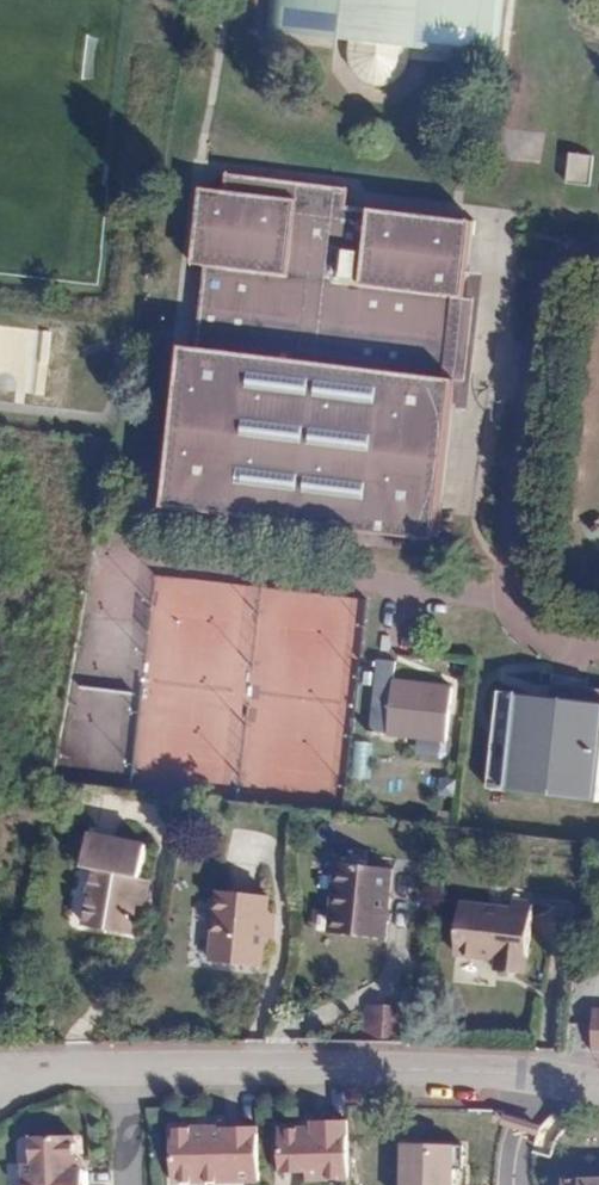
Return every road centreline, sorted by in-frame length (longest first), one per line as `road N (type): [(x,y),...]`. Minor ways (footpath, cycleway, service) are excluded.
road 1 (residential): [(598,1089),(478,1074),(0,1078)]

